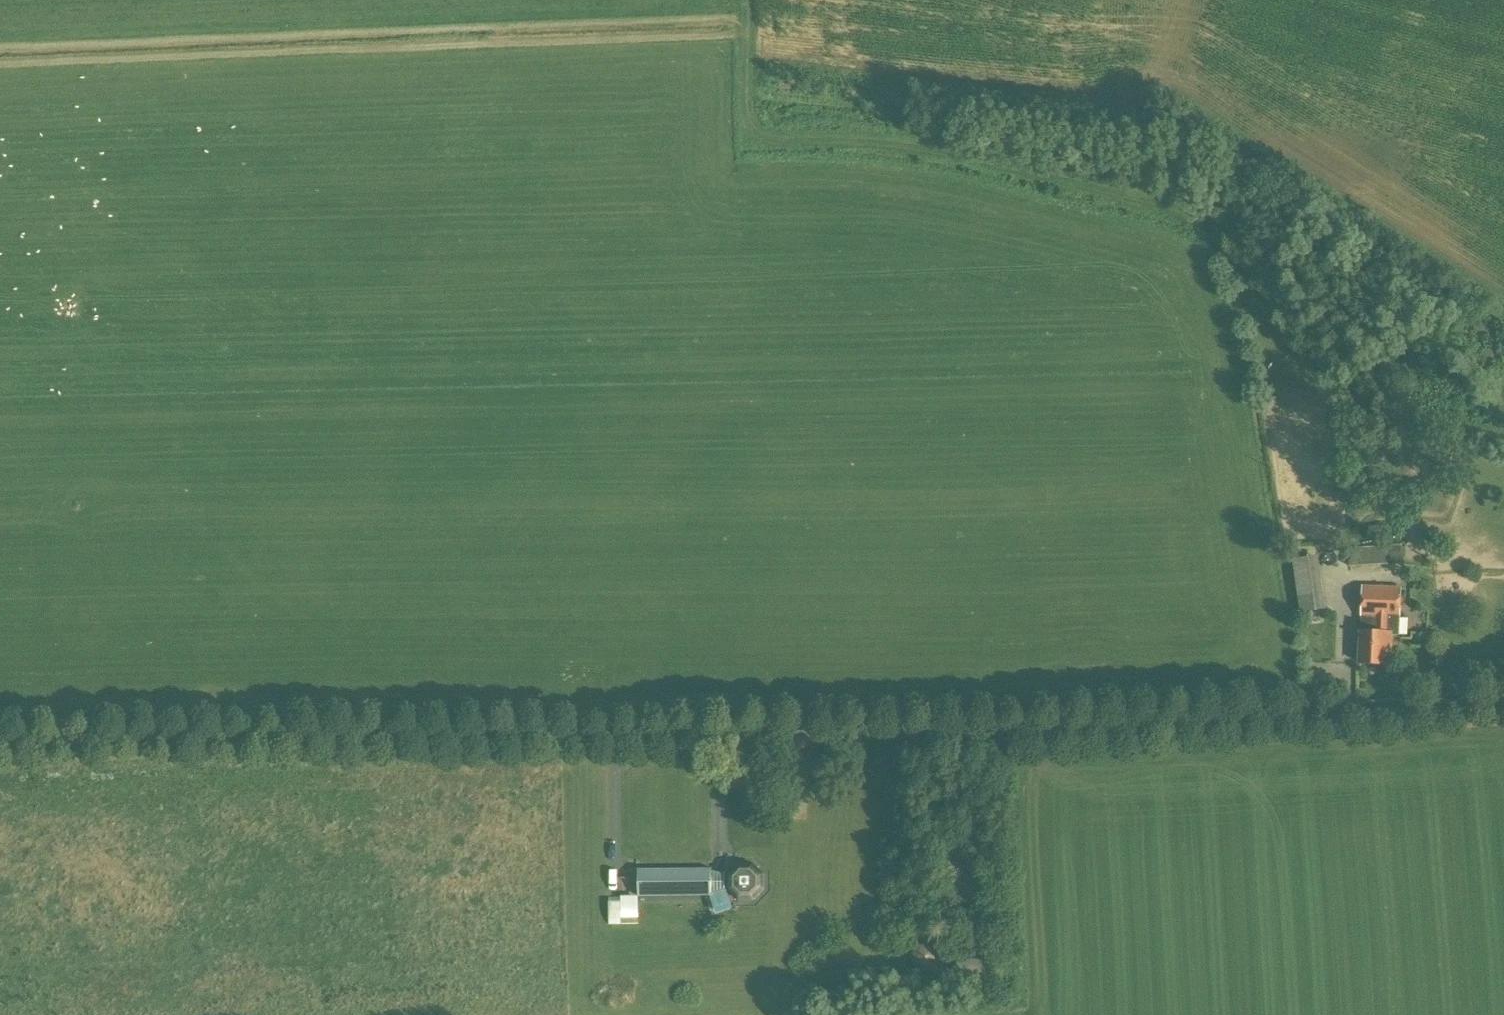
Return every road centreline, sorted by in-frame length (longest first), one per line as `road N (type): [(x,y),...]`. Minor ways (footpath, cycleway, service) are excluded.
road 1 (unclassified): [(0,733),(877,711),(1286,710),(1503,684)]
road 2 (track): [(1503,440),(1380,405),(1333,378),(1228,244),(1193,216),(959,157),(885,144),(771,142),(748,129),(740,0)]

